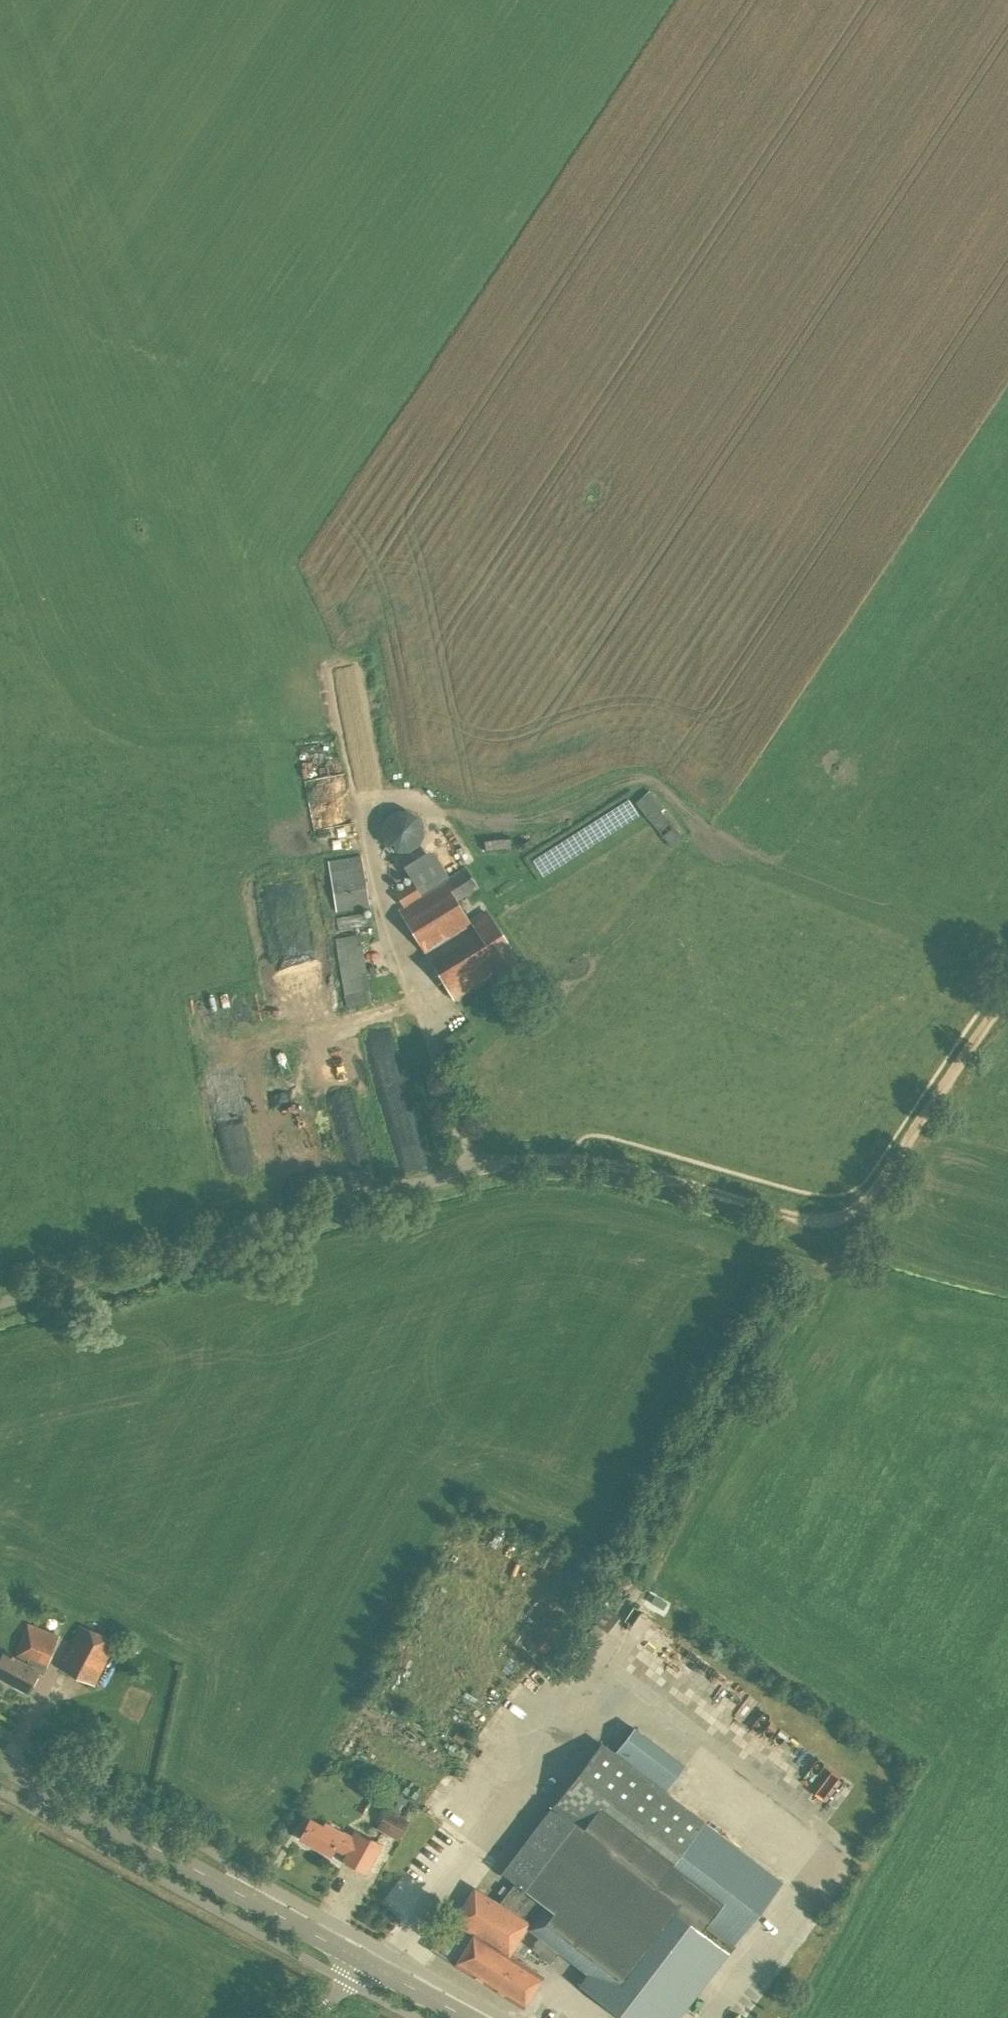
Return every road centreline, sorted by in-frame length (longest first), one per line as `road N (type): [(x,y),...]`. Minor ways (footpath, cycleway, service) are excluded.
road 1 (unclassified): [(0,1307),(491,1148),(634,1168),(832,1236),(1007,976)]
road 2 (tertiary): [(368,1957),(0,1754)]
road 3 (tertiary): [(478,2017),(368,1957)]

